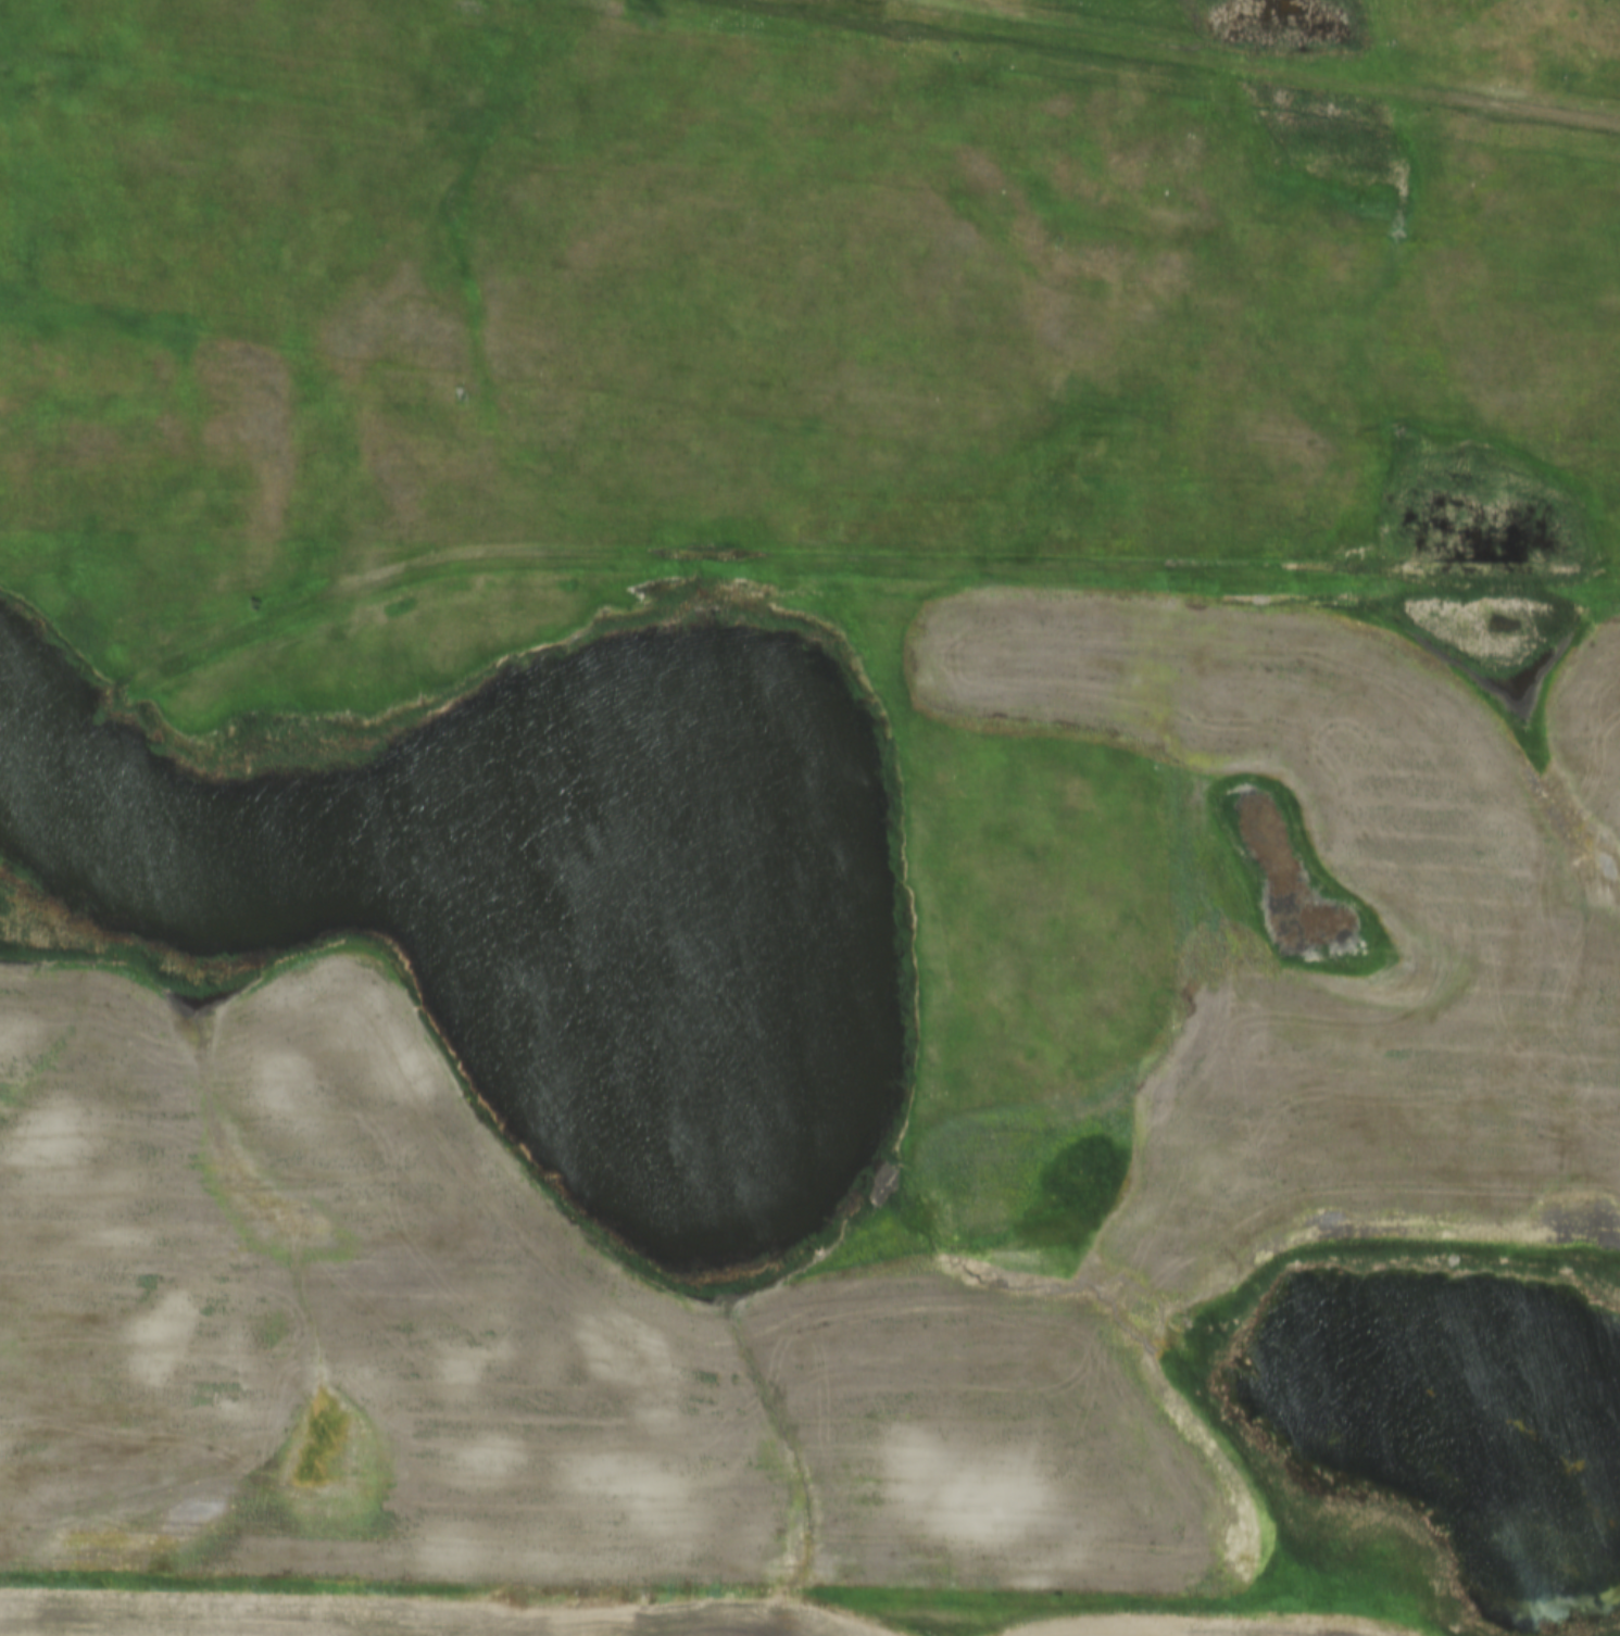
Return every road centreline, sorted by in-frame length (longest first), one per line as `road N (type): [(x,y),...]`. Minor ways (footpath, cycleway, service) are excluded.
road 1 (track): [(0,823),(74,764),(309,642),(538,575),(1619,595)]

